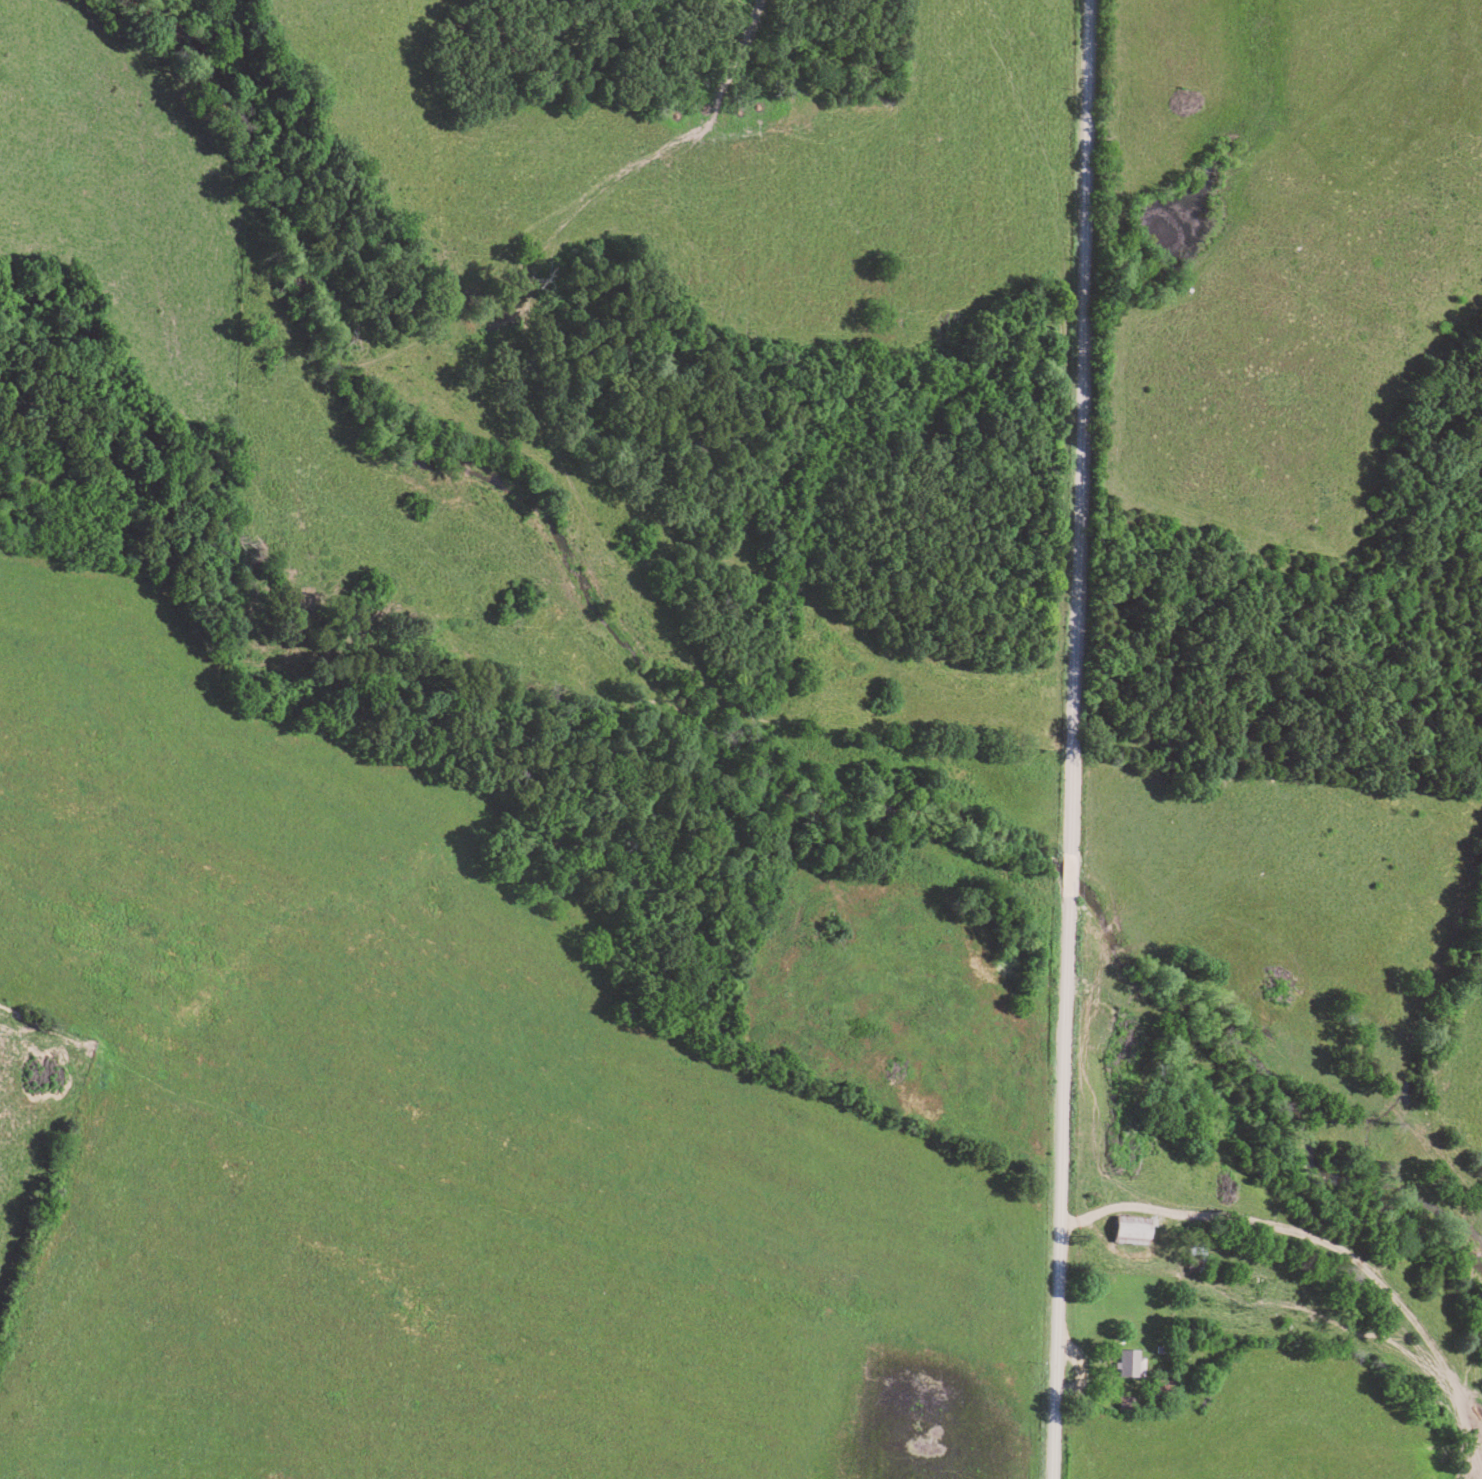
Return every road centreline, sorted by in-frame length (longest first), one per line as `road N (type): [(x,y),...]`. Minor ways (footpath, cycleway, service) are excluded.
road 1 (residential): [(1052,1478),(1088,0)]

